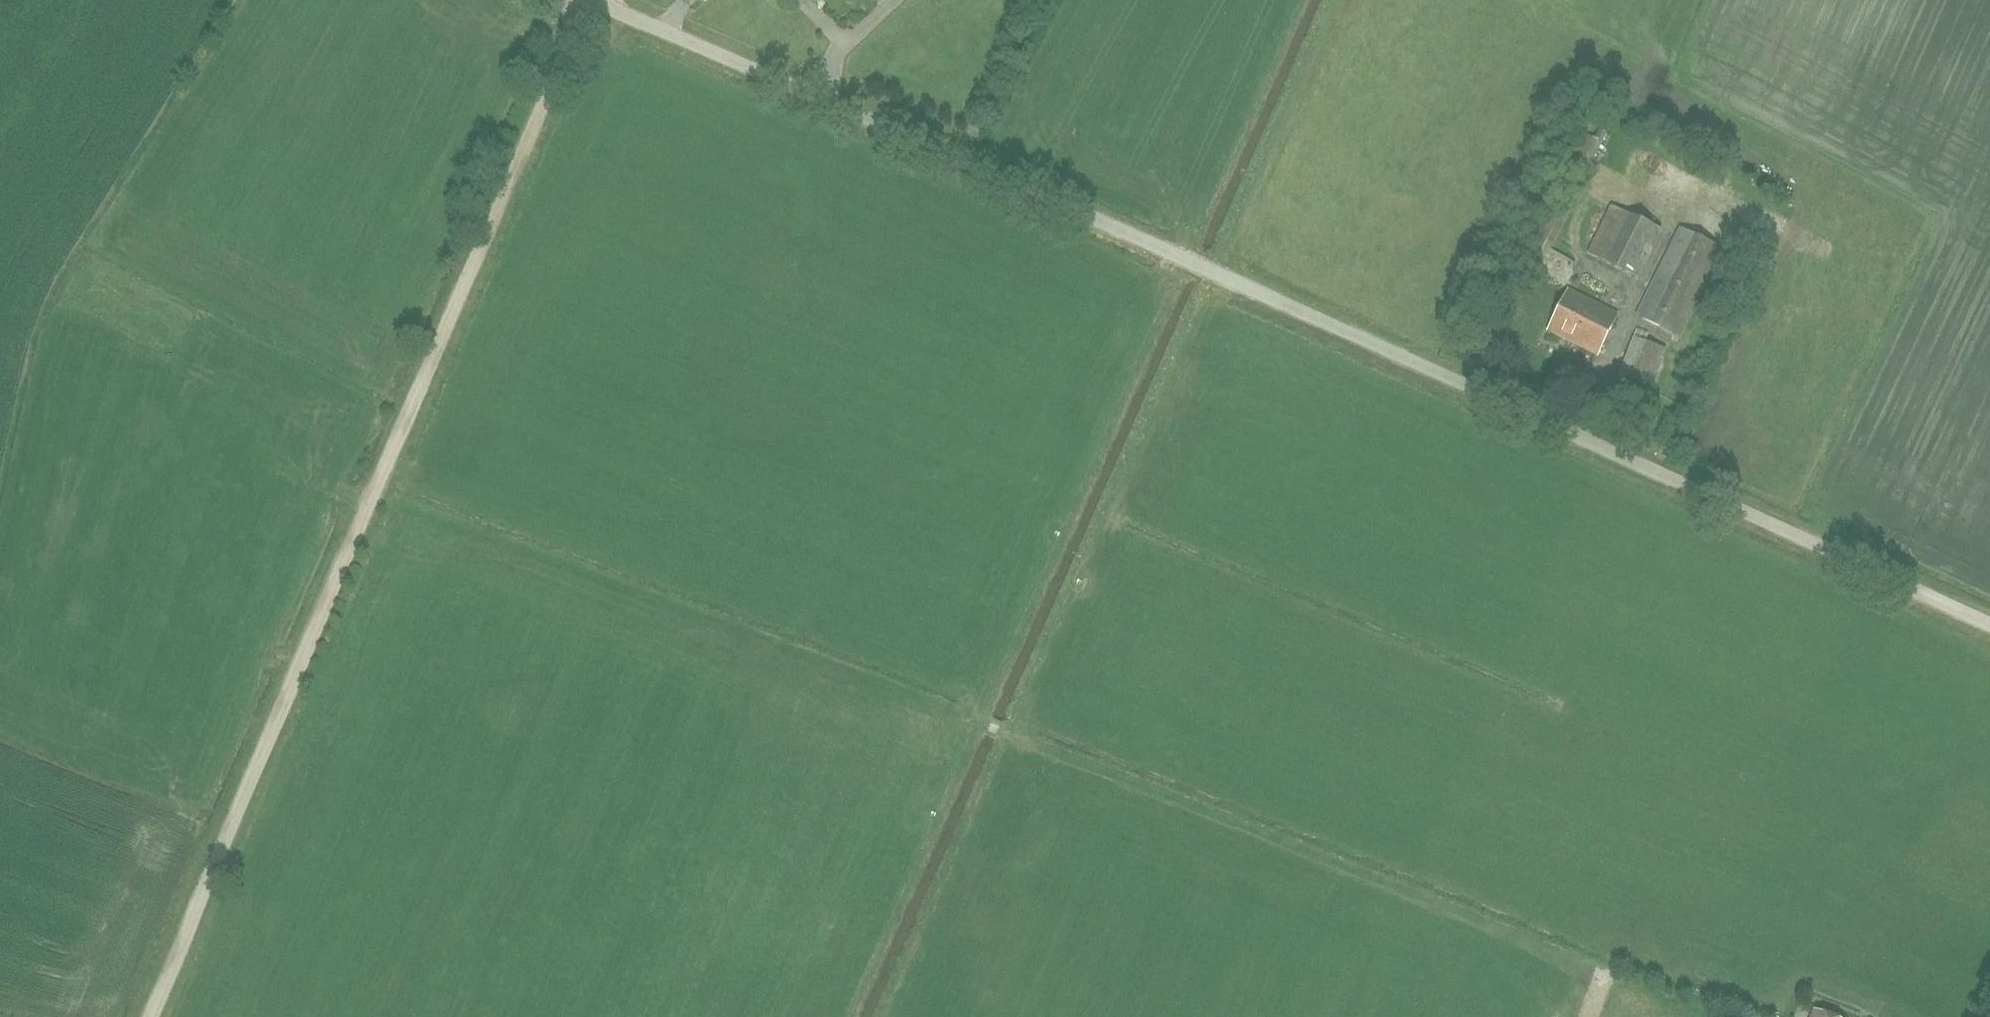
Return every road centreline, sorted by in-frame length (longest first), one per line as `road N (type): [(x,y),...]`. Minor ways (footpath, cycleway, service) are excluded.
road 1 (unclassified): [(1989,624),(1210,270),(584,0)]
road 2 (track): [(151,1016),(588,2)]
road 3 (track): [(984,723),(1593,967),(1600,981),(1589,1016)]

